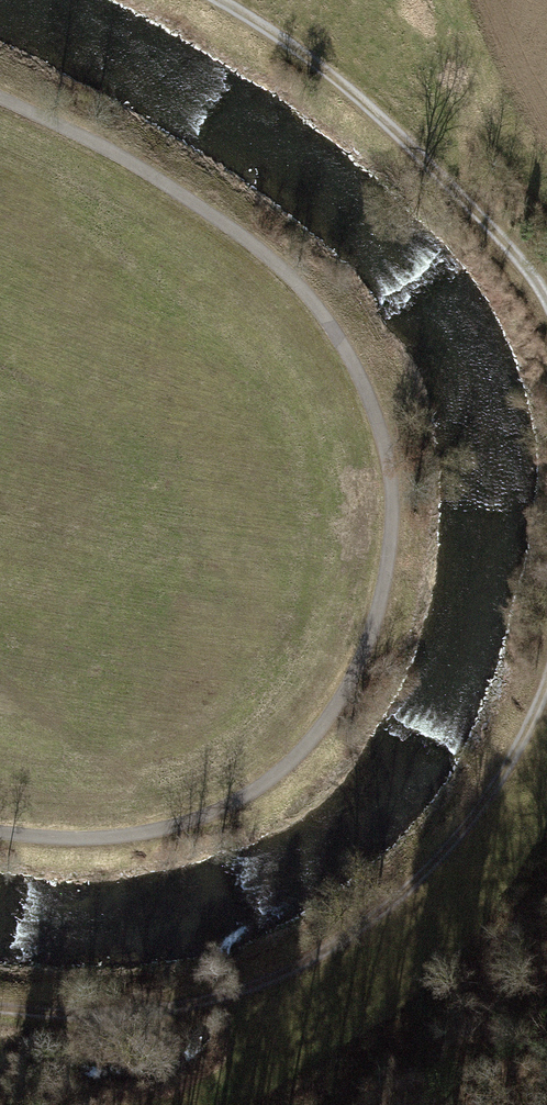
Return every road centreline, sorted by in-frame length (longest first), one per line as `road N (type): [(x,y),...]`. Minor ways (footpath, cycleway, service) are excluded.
road 1 (track): [(0,97),(174,190),(272,258),(321,313),(363,385),(389,465),(390,544),(374,624),(336,707),(295,759),(246,796),(151,833),(75,840),(0,832)]
road 2 (track): [(0,1008),(128,1015),(196,1003),(260,985),(361,929),(481,806),(528,725),(546,670)]
road 3 (track): [(546,306),(523,265),(431,162),(330,74),(218,0)]

